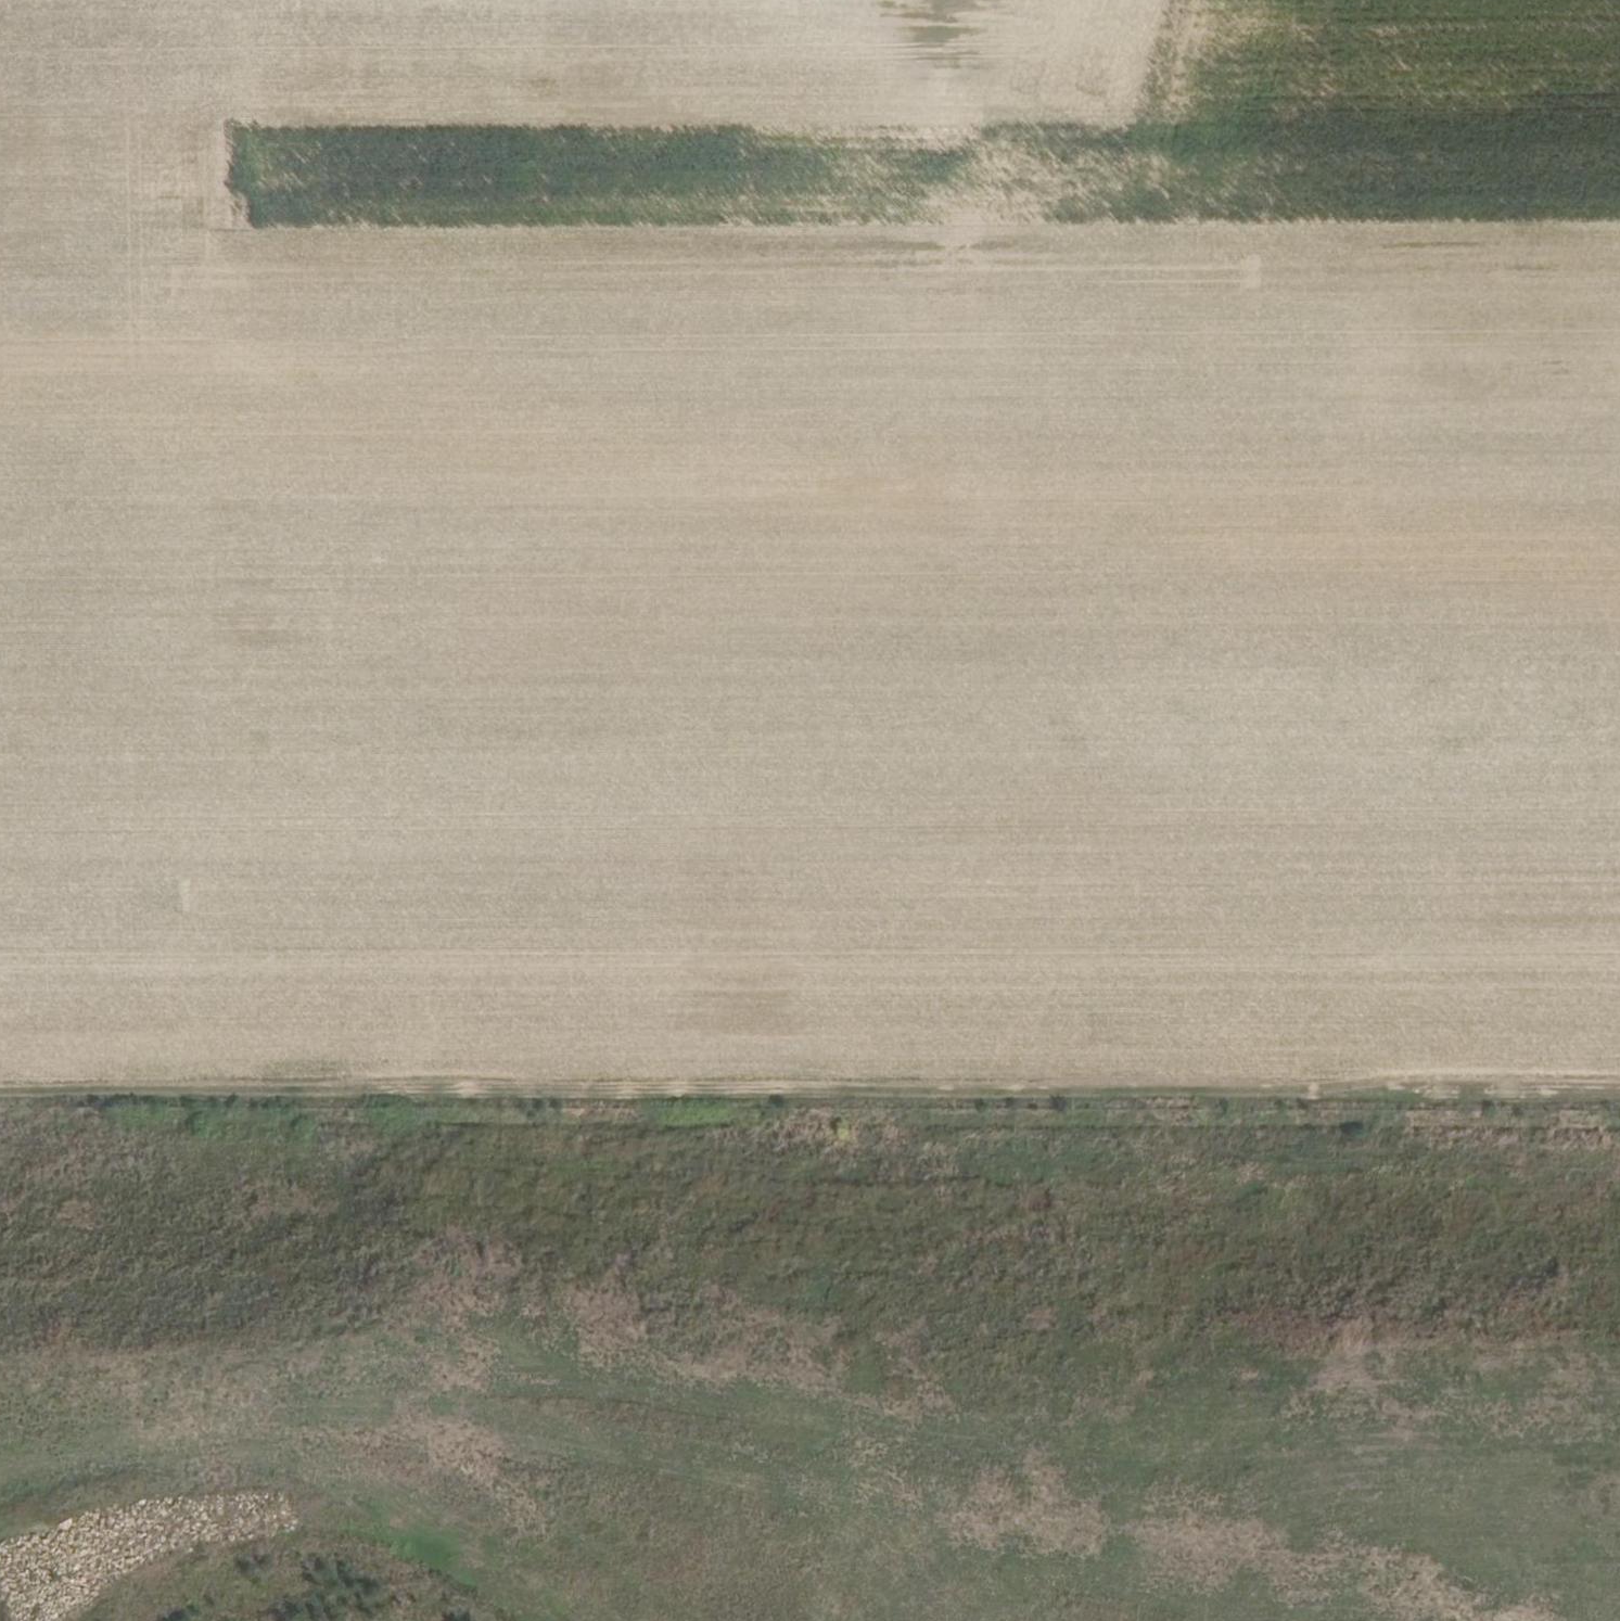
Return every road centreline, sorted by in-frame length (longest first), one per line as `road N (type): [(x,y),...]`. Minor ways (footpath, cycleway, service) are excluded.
road 1 (track): [(0,1094),(1619,1092)]
road 2 (track): [(729,1620),(601,1536),(408,1446),(0,1484)]

